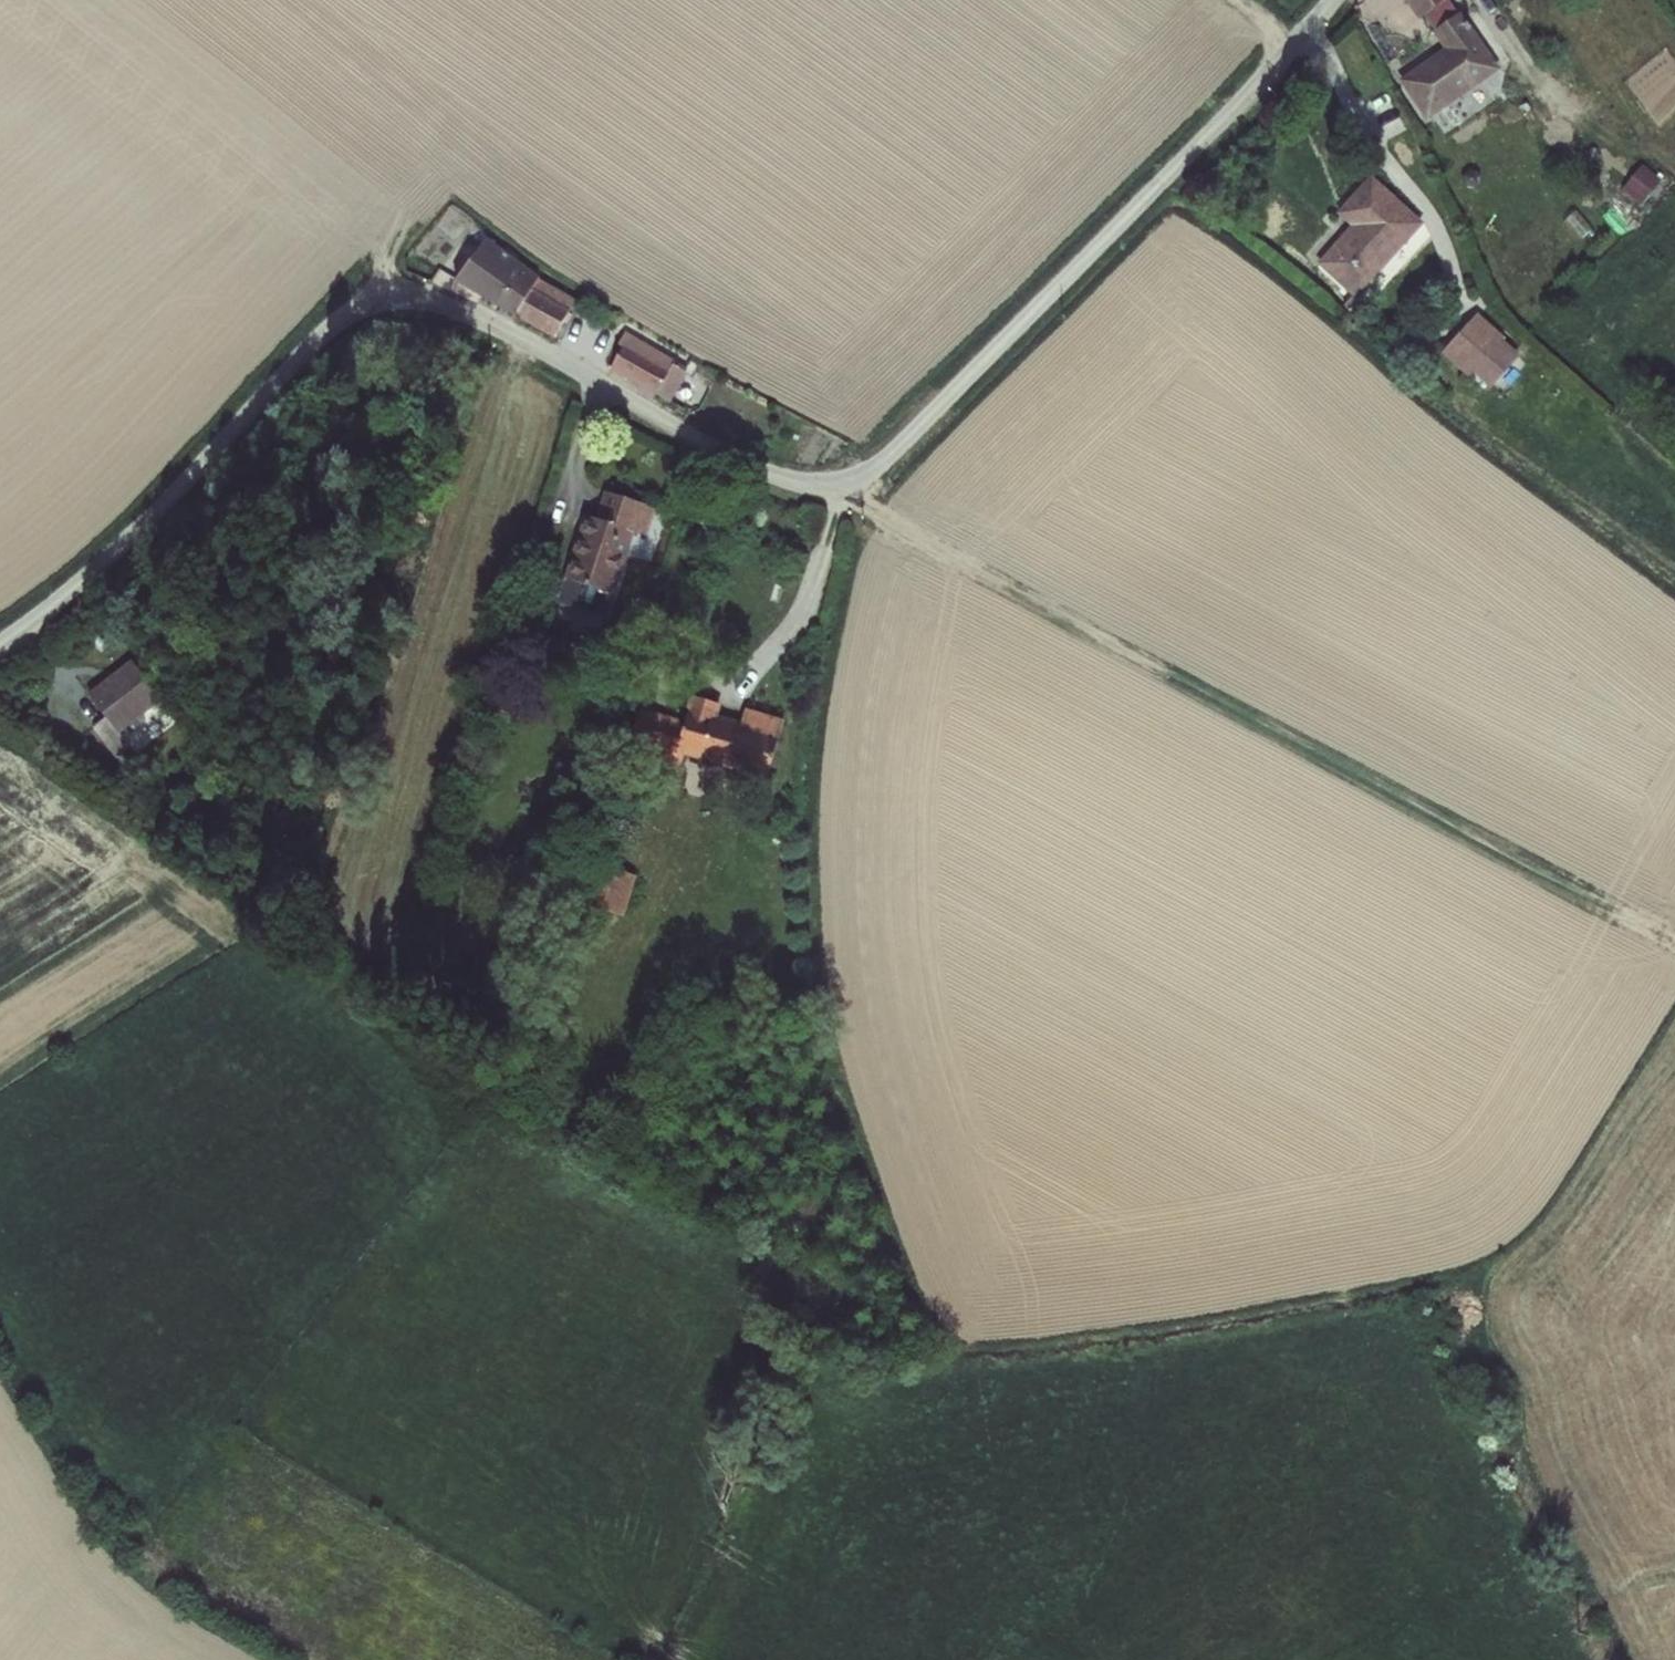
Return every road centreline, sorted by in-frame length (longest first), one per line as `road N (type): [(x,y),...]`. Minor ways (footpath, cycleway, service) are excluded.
road 1 (unclassified): [(1331,0),(872,466),(825,482),(769,474),(458,303),(387,299),(345,316),(64,596),(0,649)]

